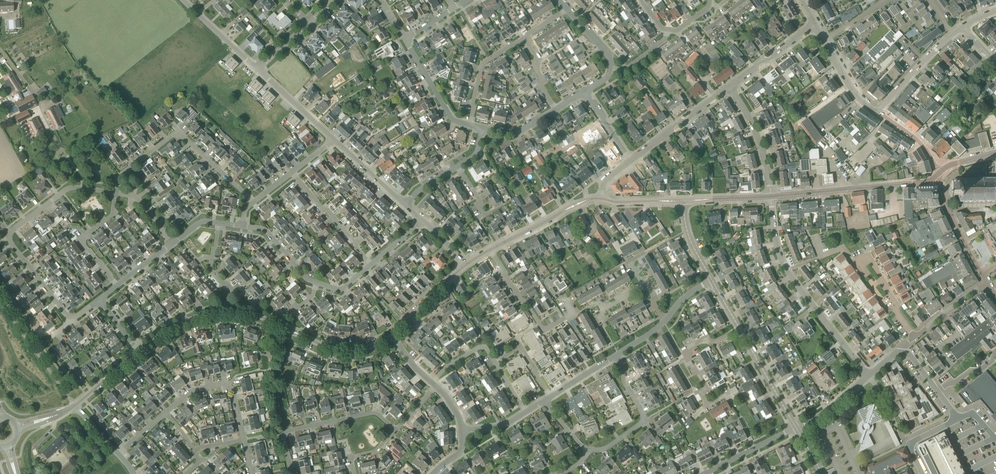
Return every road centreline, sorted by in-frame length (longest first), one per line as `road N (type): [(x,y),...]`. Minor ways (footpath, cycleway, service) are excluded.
road 1 (residential): [(138,352),(192,319),(235,311),(341,350),(392,336)]
road 2 (residential): [(251,202),(175,137),(116,175),(111,192)]
road 3 (residential): [(786,271),(838,250),(853,262),(868,258),(915,337)]
road 4 (residential): [(771,197),(938,176)]
road 5 (residential): [(292,473),(288,431),(374,413),(395,431)]
road 6 (residential): [(731,403),(727,395),(706,406),(688,349),(739,328)]
road 7 (residential): [(587,450),(606,448),(644,421),(615,357)]
road 8 (residential): [(869,376),(786,271)]
road 9 (residential): [(571,313),(541,329),(490,250)]
road 10 (residential): [(244,441),(233,393),(224,386),(194,392),(167,413)]
road 11 (residential): [(490,250),(601,198)]
road 12 (residential): [(368,266),(292,171)]
road 13 (residential): [(631,160),(728,89)]

